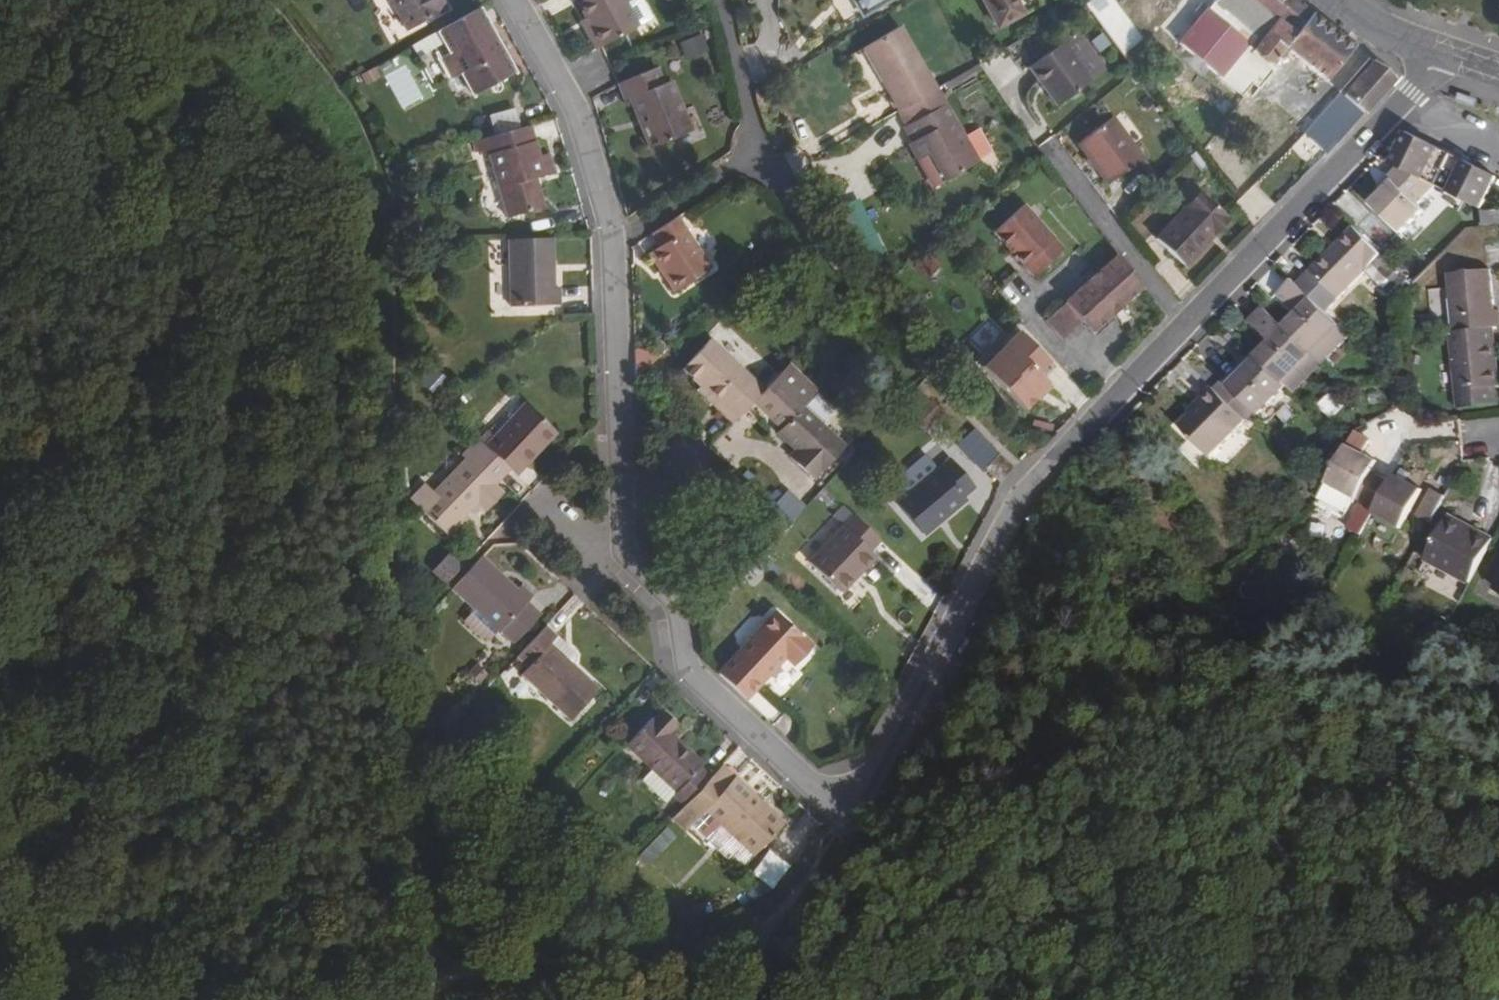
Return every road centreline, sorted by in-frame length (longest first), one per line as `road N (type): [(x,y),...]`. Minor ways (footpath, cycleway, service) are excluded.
road 1 (residential): [(515,0),(575,110),(610,226),(628,556),(675,602),(699,680),(811,784),(838,794),(867,782),(881,762),(1024,496),(1447,54)]
road 2 (tertiary): [(1447,54),(1374,25),(1340,0)]

